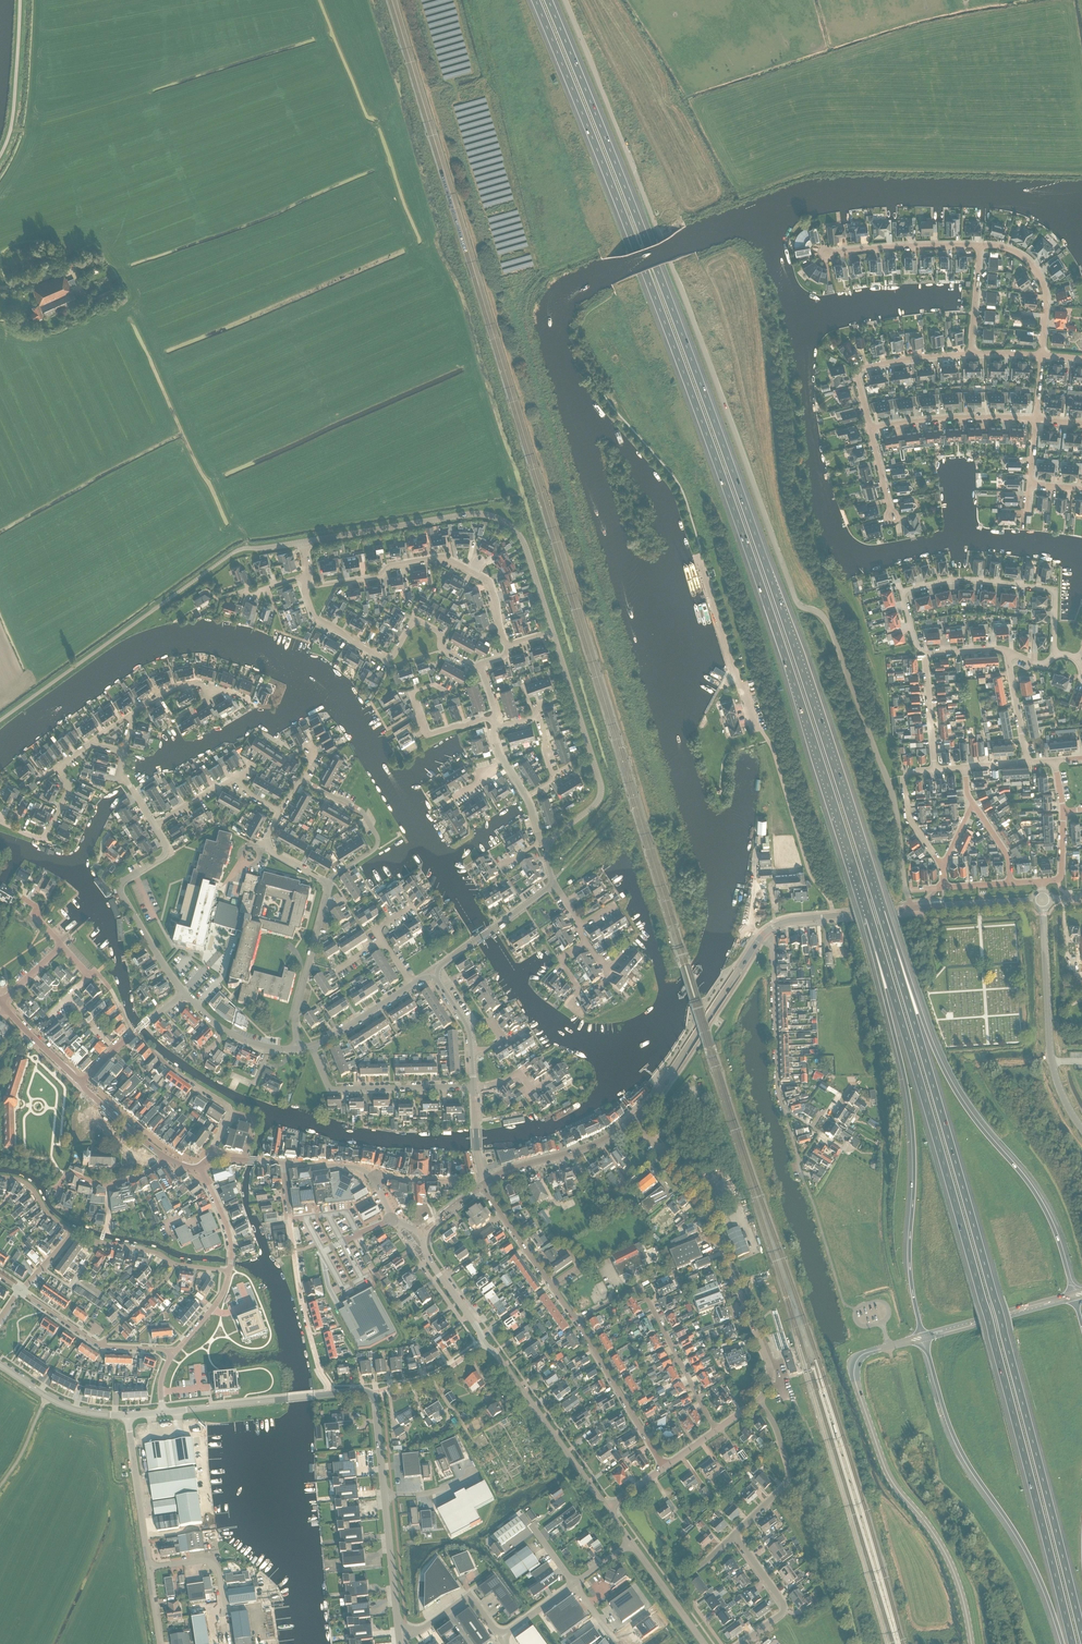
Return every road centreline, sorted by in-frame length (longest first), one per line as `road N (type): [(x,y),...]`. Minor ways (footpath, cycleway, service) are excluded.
road 1 (unclassified): [(912,908),(893,796),(828,623),(795,601),(565,0)]
road 2 (motorway): [(535,0),(715,459),(866,907)]
road 3 (motorway): [(879,903),(728,456),(552,0)]
road 4 (motorway): [(866,907),(1072,1643)]
road 5 (motorway): [(1081,1632),(879,903)]
road 6 (motorway): [(1074,1292),(1046,1209),(946,1072),(879,903)]
road 7 (motorway): [(866,907),(912,1121),(910,1267),(922,1334)]
road 8 (secondary): [(971,1643),(950,1563),(889,1476),(855,1381),(859,1356),(905,1342)]
road 9 (unclassified): [(0,720),(233,553),(304,542)]
road 10 (motorway): [(924,1340),(954,1437),(1025,1548),(1062,1643)]
road 11 (unclassified): [(304,542),(491,516),(522,540),(552,631)]
road 12 (unclassified): [(760,1399),(769,1365),(712,1226),(633,1119)]
road 13 (residential): [(925,653),(914,642),(903,593),(965,579),(1053,590),(1056,654)]
road 14 (unclassified): [(510,645),(488,581),(444,556),(306,585)]
road 15 (unclassified): [(552,631),(601,789),(596,803),(549,845)]
road 16 (residential): [(716,1431),(642,1291),(576,1321)]
road 17 (tertiary): [(633,1119),(764,932)]
road 18 (tertiary): [(1081,1129),(1052,1061),(1043,908)]
road 19 (residential): [(317,620),(388,659),(421,623),(439,632),(440,648),(481,667)]
road 20 (unclassified): [(611,1506),(482,1342)]
road 21 (unclassified): [(474,1086),(333,1090),(312,1046)]
road 22 (unclassified): [(783,1110),(772,944),(764,932)]
road 23 (unclassified): [(290,1219),(301,1300),(331,1394)]
road 24 (residential): [(870,431),(856,376),(862,369),(971,355)]
road 25 (residential): [(664,1468),(576,1321)]
road 26 (residential): [(297,1048),(295,1016),(329,884)]
road 27 (residential): [(1036,419),(870,431)]
road 28 (residential): [(329,884),(377,838),(361,810),(301,779)]
road 29 (tertiary): [(482,1186),(594,1145),(633,1119)]
road 30 (residential): [(576,1321),(482,1186)]
road 31 (residential): [(734,1535),(789,1476),(760,1399)]
road 32 (secondary): [(1074,1292),(922,1334)]
road 33 (unclassified): [(20,0),(13,112),(0,155)]
road 34 (secondary): [(924,1340),(1075,1298)]
road 35 (unclassified): [(149,1567),(128,1415)]
road 36 (tertiary): [(764,932),(791,920),(912,908)]
road 37 (residential): [(1041,355),(1046,299),(1039,276),(1017,253),(979,245)]
road 38 (residential): [(979,245),(832,252)]
road 39 (residential): [(493,718),(427,734),(413,694),(432,685),(444,691)]
road 40 (residential): [(740,1643),(784,1606),(734,1535)]
road 41 (secondary): [(128,1415),(70,1408),(0,1364)]
road 42 (unclassified): [(437,976),(547,889)]
road 43 (secondary): [(398,1633),(384,1496)]
road 44 (residential): [(942,866),(908,815),(906,774),(935,770)]
road 45 (unclassified): [(501,1638),(469,1599),(423,1629),(398,1633)]
road 46 (residential): [(119,885),(184,992)]
road 47 (tertiary): [(482,1342),(429,1260),(424,1233)]
road 48 (unclassified): [(135,1034),(231,1114)]
road 49 (unclassified): [(704,1643),(631,1543)]
road 50 (residential): [(0,822),(45,835),(69,787),(58,767)]
road 51 (tertiary): [(373,1395),(436,1376),(482,1342)]
road 52 (secondary): [(285,1399),(163,1412)]
road 53 (tertiary): [(912,908),(1034,900)]

